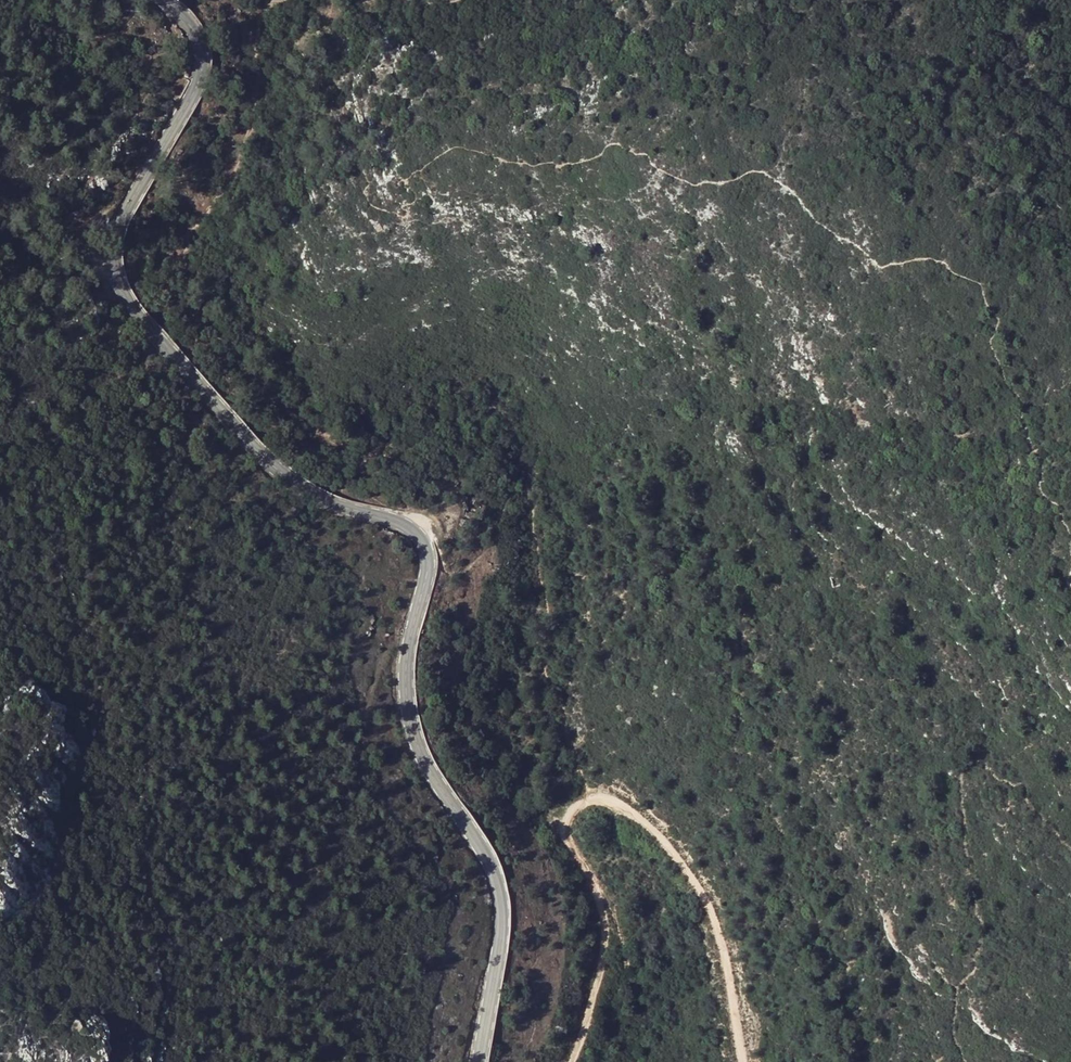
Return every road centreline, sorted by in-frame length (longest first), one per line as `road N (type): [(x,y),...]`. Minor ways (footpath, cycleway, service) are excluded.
road 1 (tertiary): [(480,1061),(502,902),(485,849),(423,758),(409,711),(407,654),(427,564),(422,539),(396,519),(342,507),(293,482),(139,318),(120,284),(115,233),(201,72),(197,34),(162,0)]
road 2 (track): [(573,1061),(605,924),(566,829),(580,806),(601,800),(660,838),(705,899),(721,940),(743,1061)]

